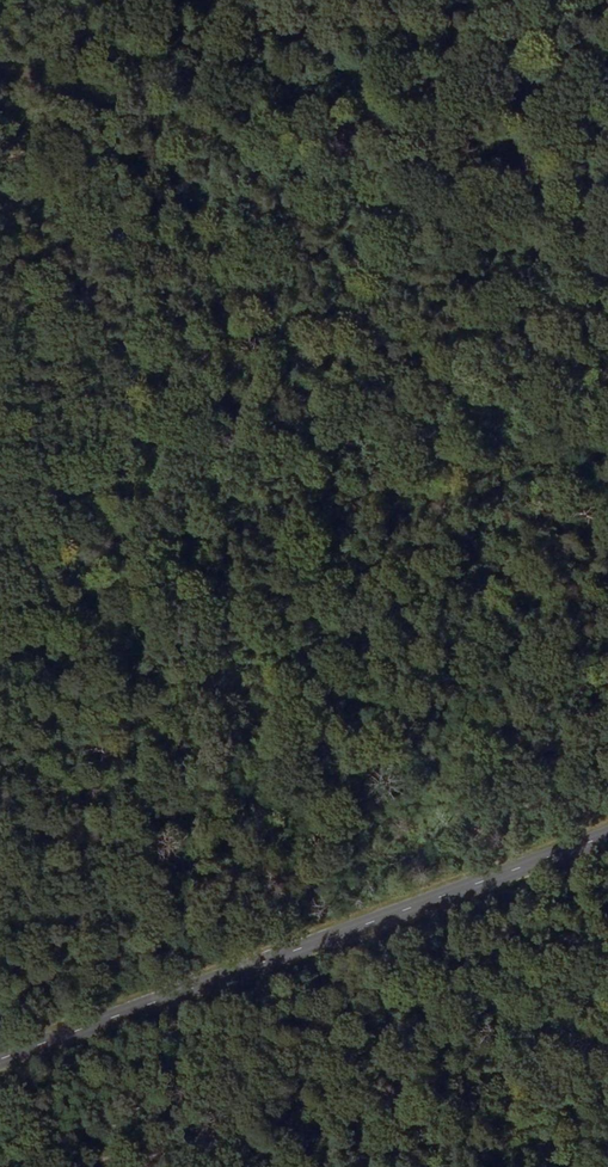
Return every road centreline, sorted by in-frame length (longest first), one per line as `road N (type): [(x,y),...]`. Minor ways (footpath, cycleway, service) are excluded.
road 1 (secondary): [(0,1059),(607,835)]
road 2 (track): [(607,283),(0,74)]

